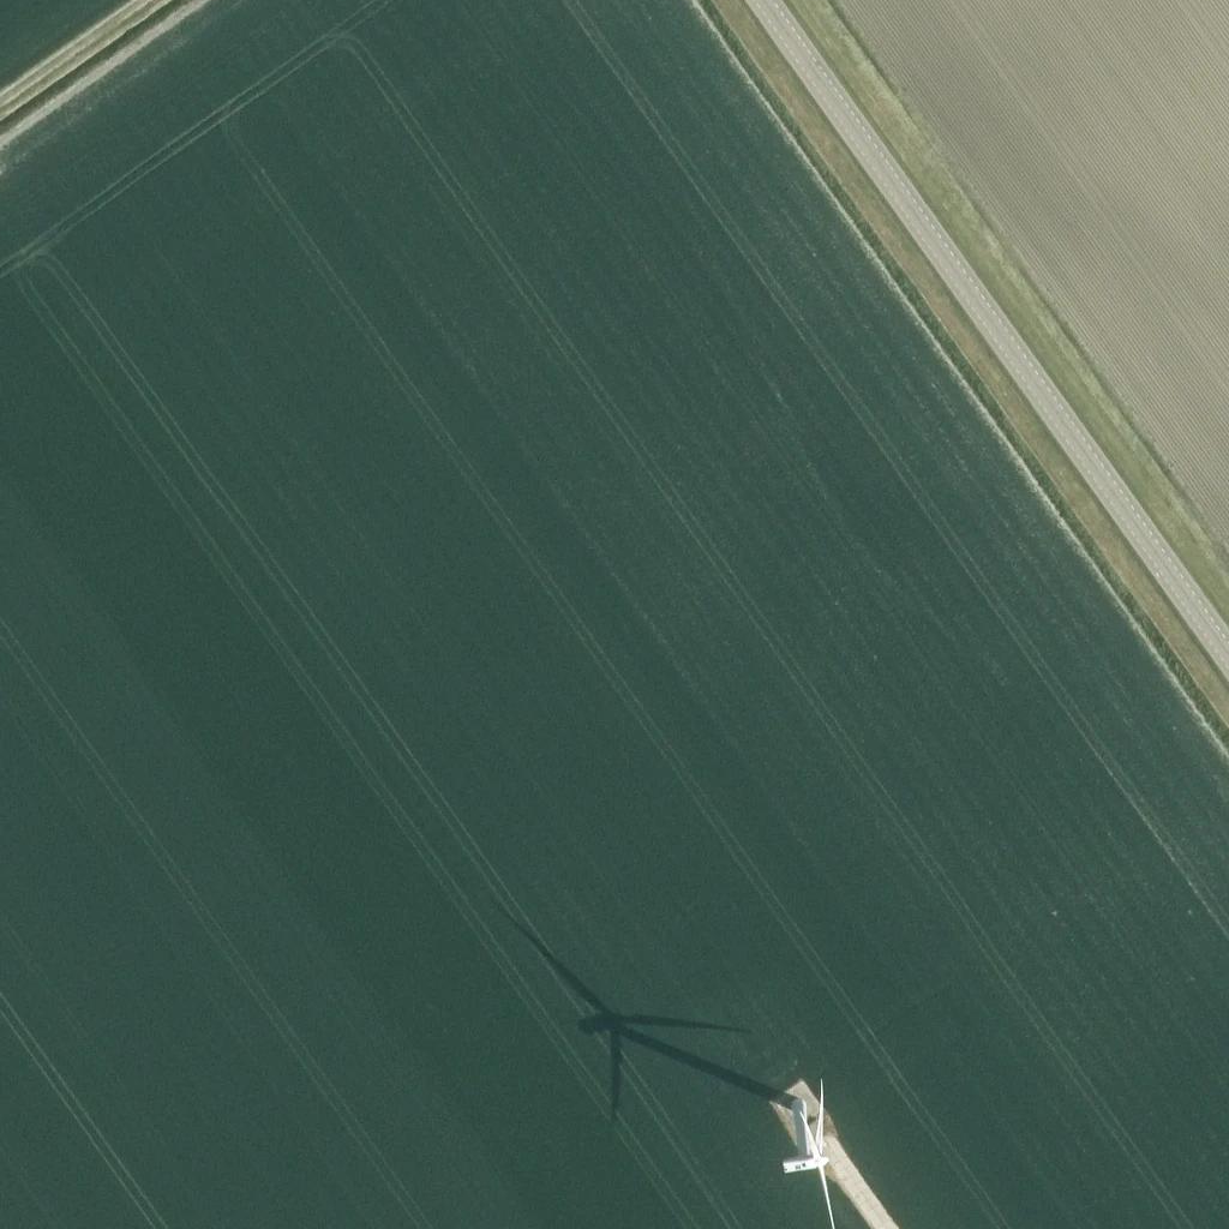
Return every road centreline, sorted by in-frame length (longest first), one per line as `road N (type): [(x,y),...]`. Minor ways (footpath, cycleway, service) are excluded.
road 1 (tertiary): [(1228,655),(762,0)]

